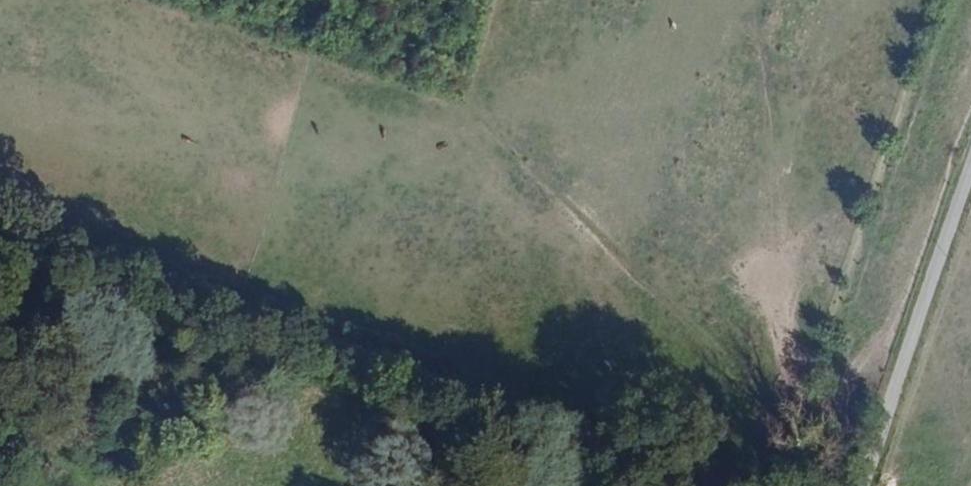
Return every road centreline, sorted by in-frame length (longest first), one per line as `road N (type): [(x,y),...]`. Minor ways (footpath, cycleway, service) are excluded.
road 1 (track): [(712,485),(0,222)]
road 2 (unclassified): [(863,485),(970,171)]

